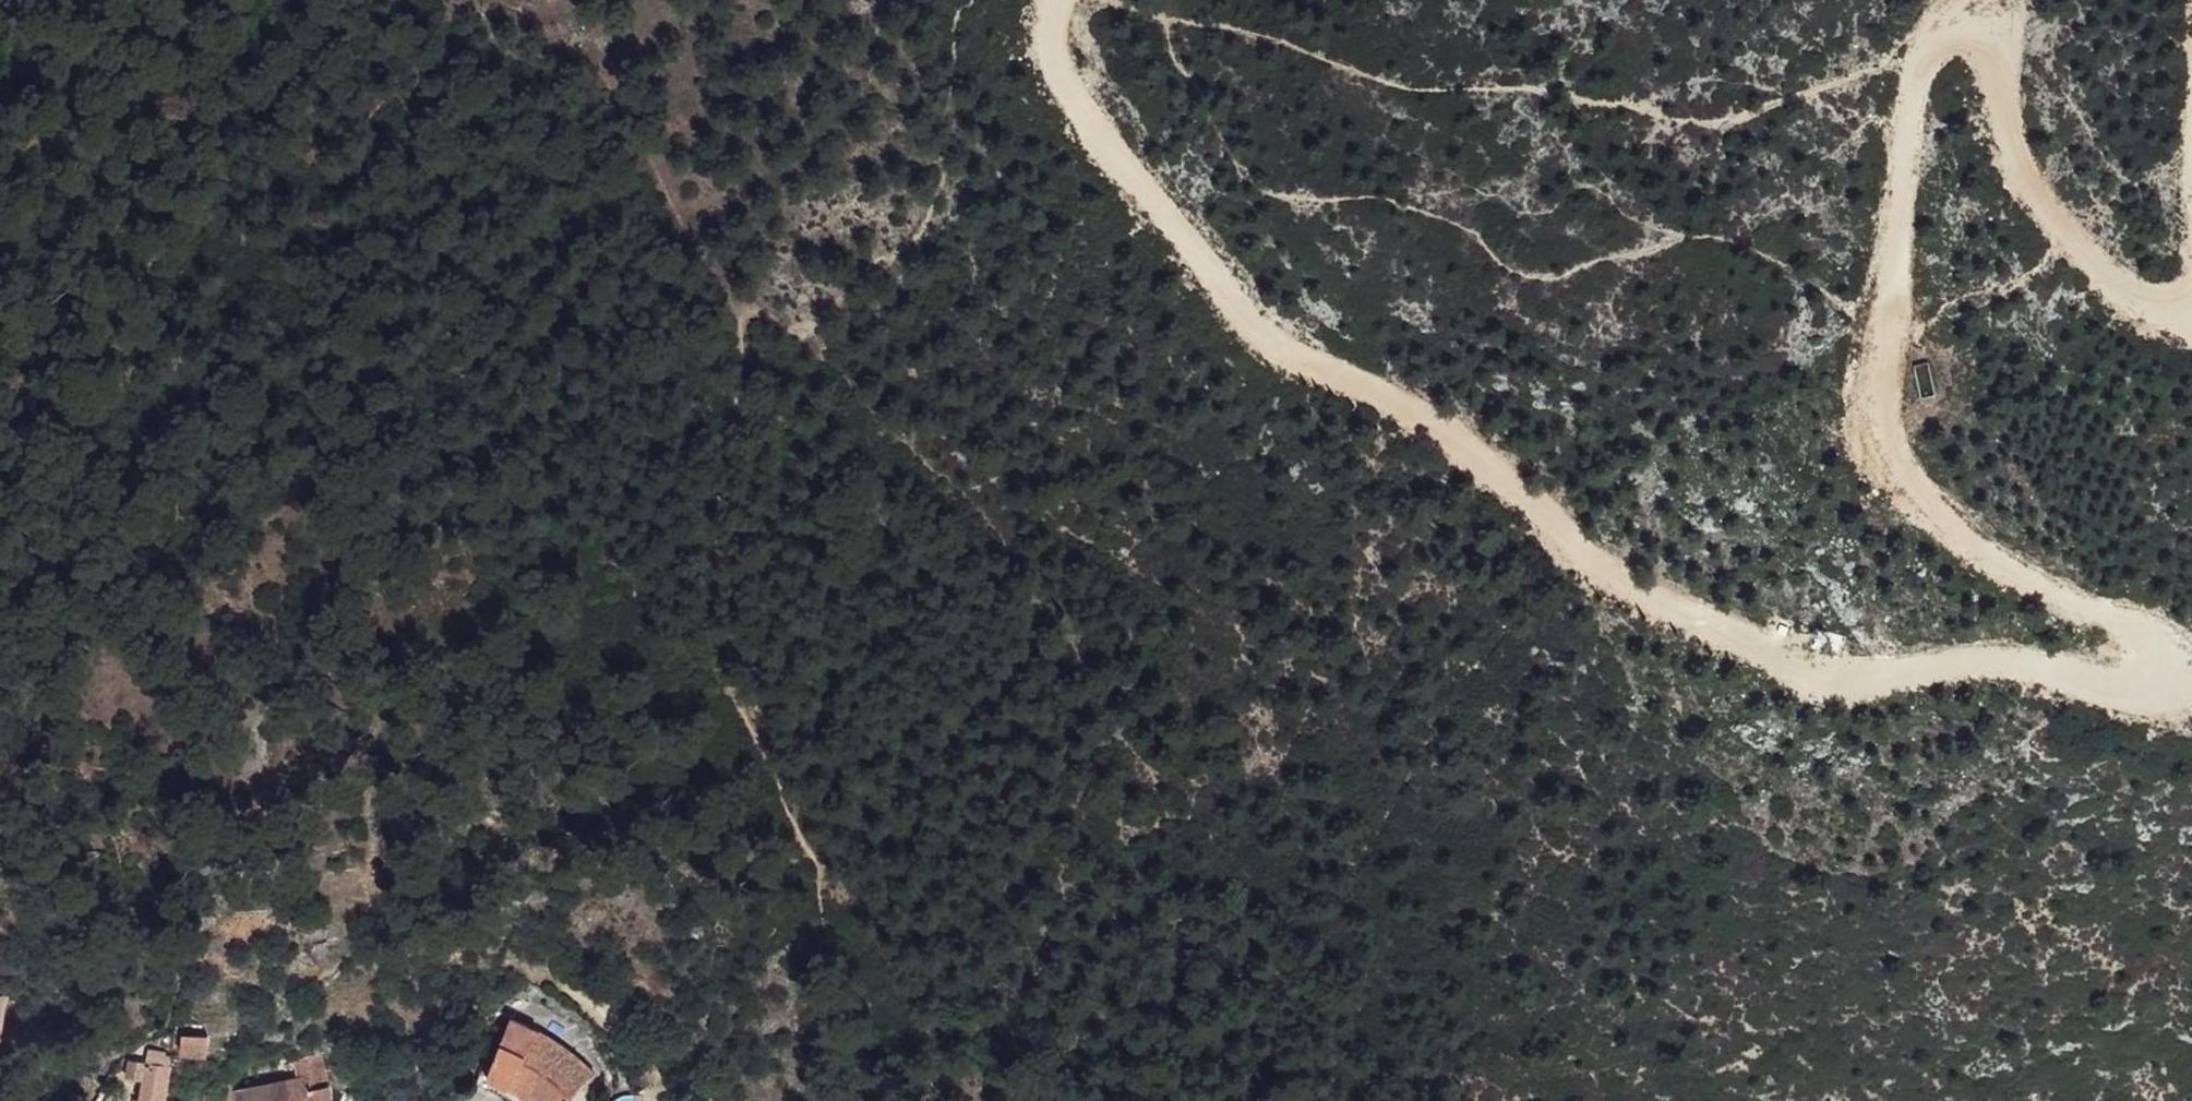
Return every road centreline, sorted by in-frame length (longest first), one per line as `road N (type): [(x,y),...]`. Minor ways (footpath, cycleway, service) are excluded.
road 1 (track): [(1059,0),(1055,72),(1120,183),(1220,320),(1397,411),(1563,538),(1744,638),(1860,677),(1964,662),(2140,684),(2178,674),(2163,639),(1996,566),(1911,491),(1887,425),(1894,266),(1909,86),(1934,30),(1967,3),(2002,8),(2020,134),(2060,211),(2135,294),(2191,289)]

